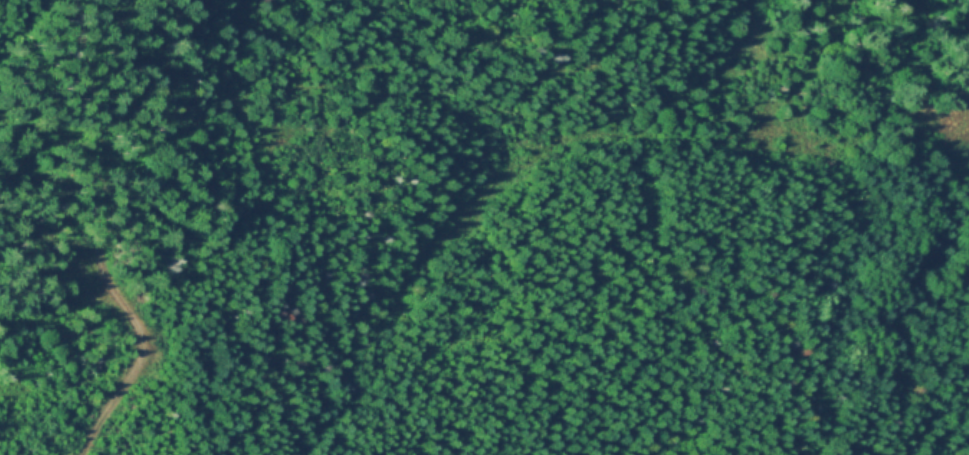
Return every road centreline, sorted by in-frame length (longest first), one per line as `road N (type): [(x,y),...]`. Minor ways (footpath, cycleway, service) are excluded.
road 1 (track): [(77,0),(101,126),(97,235),(104,273),(137,323),(141,351),(80,454)]

